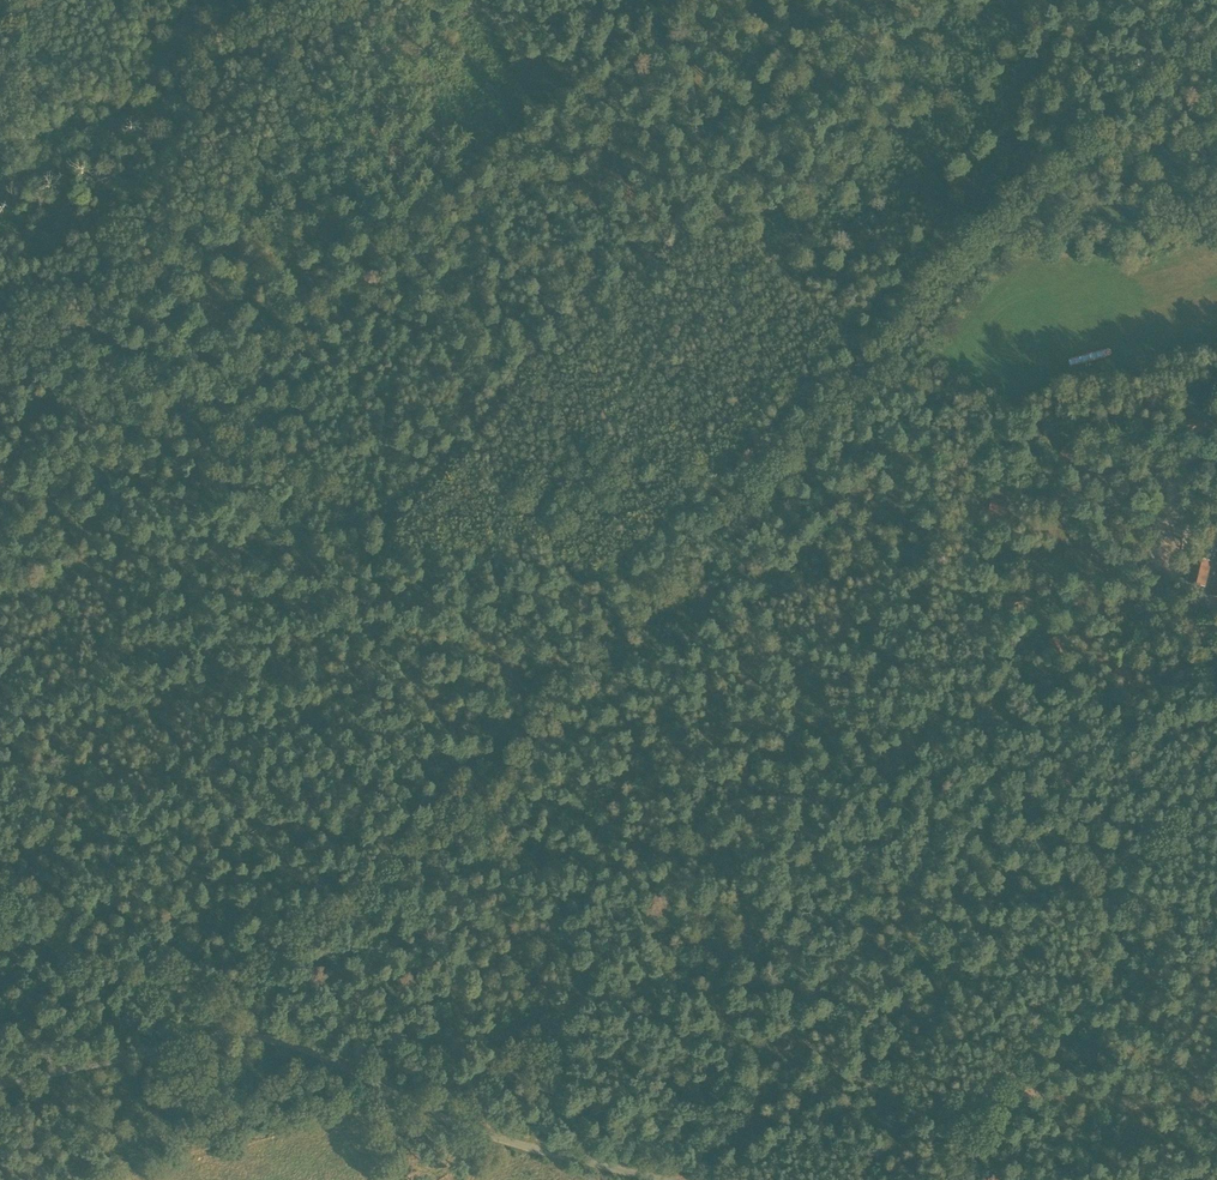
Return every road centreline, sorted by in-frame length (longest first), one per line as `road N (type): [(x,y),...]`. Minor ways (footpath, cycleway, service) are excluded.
road 1 (track): [(1123,896),(889,840),(814,807),(723,794),(688,799),(585,884),(564,889),(545,882),(511,825)]
road 2 (unclassified): [(0,1097),(214,1039),(254,1039),(504,1148),(620,1179)]
road 3 (track): [(1216,487),(1082,434),(944,405)]
road 4 (track): [(1165,905),(1093,1179)]
road 5 (track): [(214,1039),(184,995),(0,913)]
road 6 (track): [(1216,750),(1123,896)]

